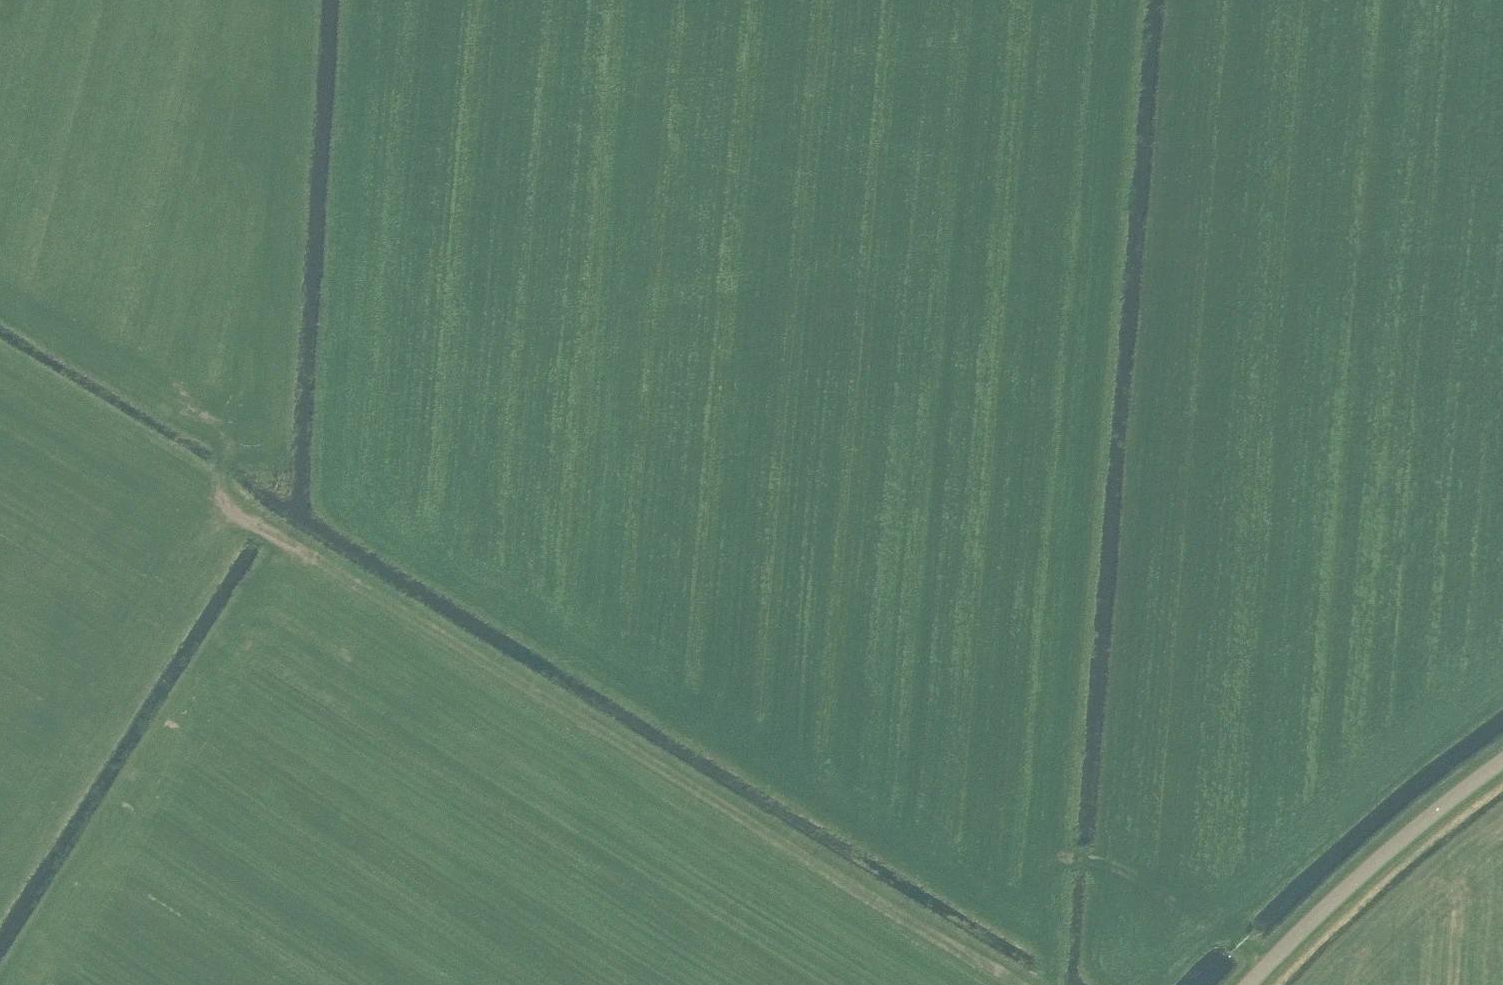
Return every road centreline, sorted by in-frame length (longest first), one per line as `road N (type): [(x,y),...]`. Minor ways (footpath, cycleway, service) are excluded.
road 1 (unclassified): [(1257,984),(1372,869),(1502,765)]

